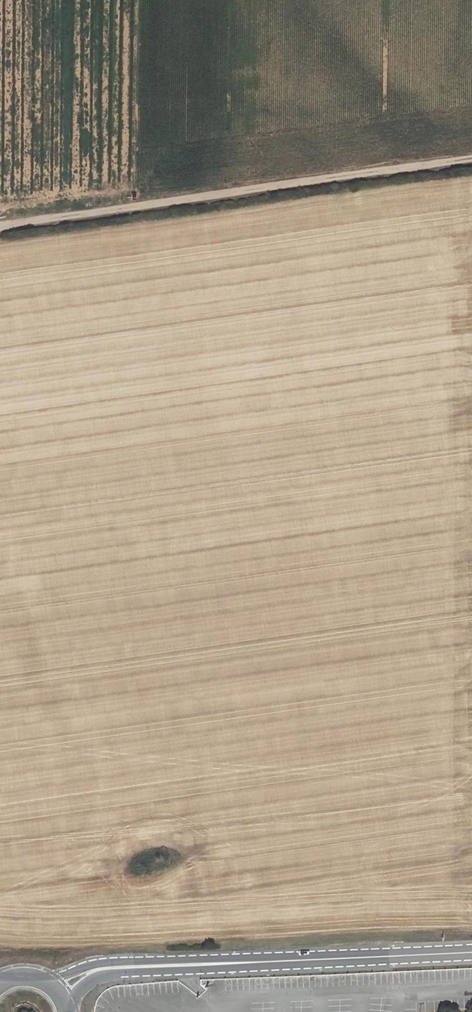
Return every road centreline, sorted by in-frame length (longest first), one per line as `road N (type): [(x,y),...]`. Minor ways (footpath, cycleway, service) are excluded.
road 1 (track): [(471,159),(0,223)]
road 2 (secondary): [(471,951),(142,966)]

